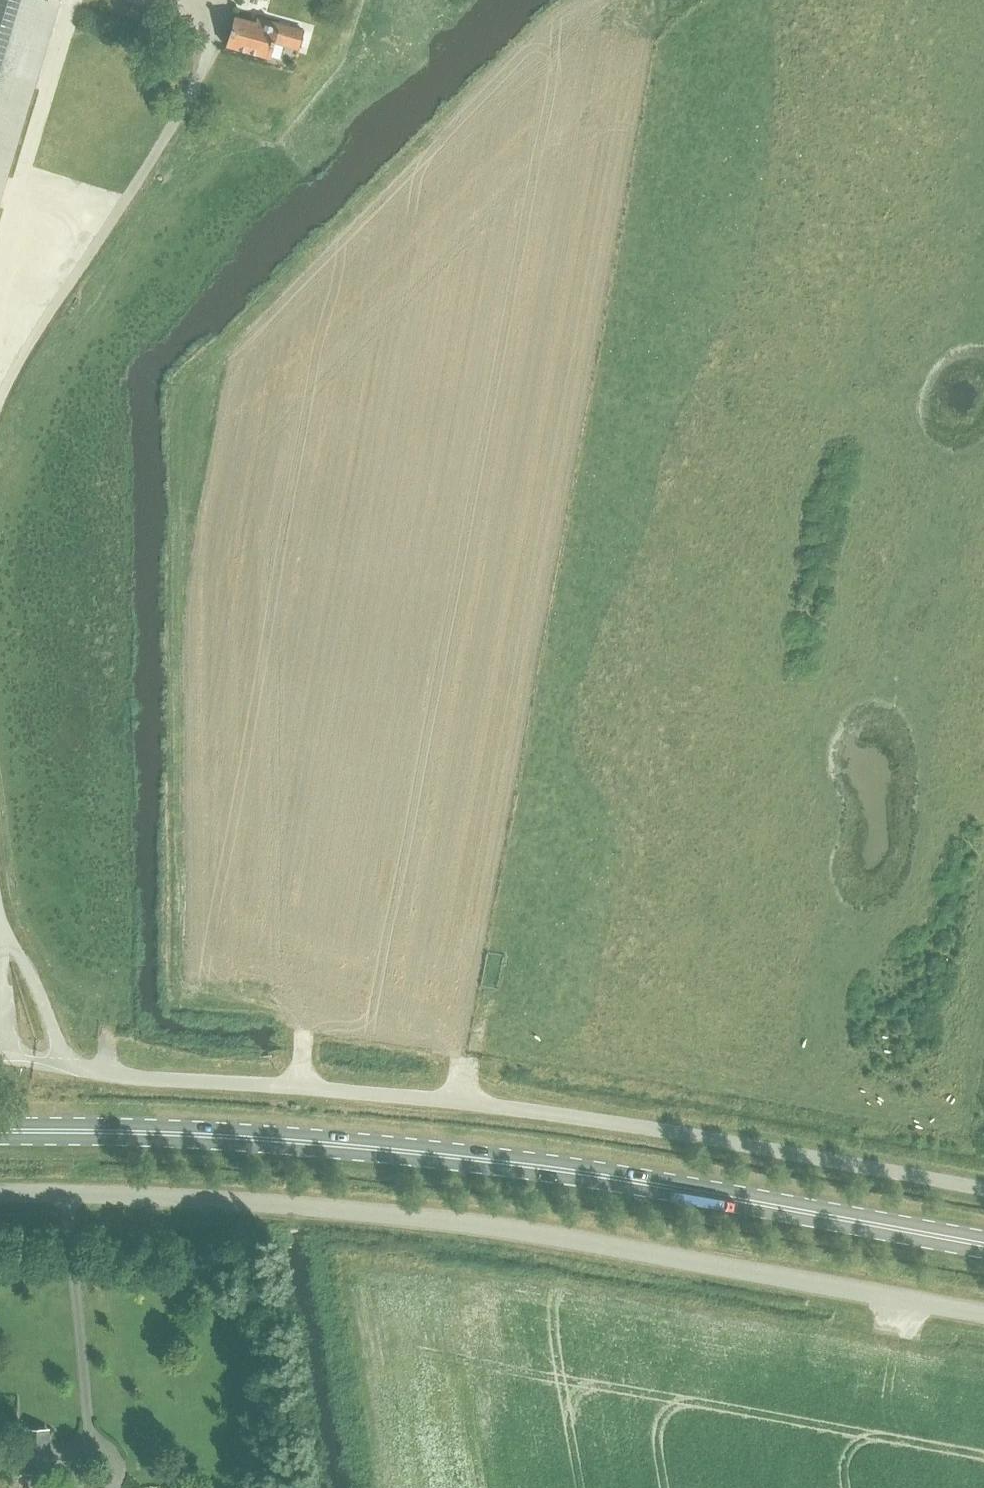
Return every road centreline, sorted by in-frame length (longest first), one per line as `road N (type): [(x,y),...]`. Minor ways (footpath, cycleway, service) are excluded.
road 1 (unclassified): [(0,1198),(291,1208),(489,1226),(983,1317)]
road 2 (primary): [(983,1242),(440,1153),(192,1133),(0,1130)]
road 3 (unclassified): [(62,1064),(456,1100),(983,1186)]

